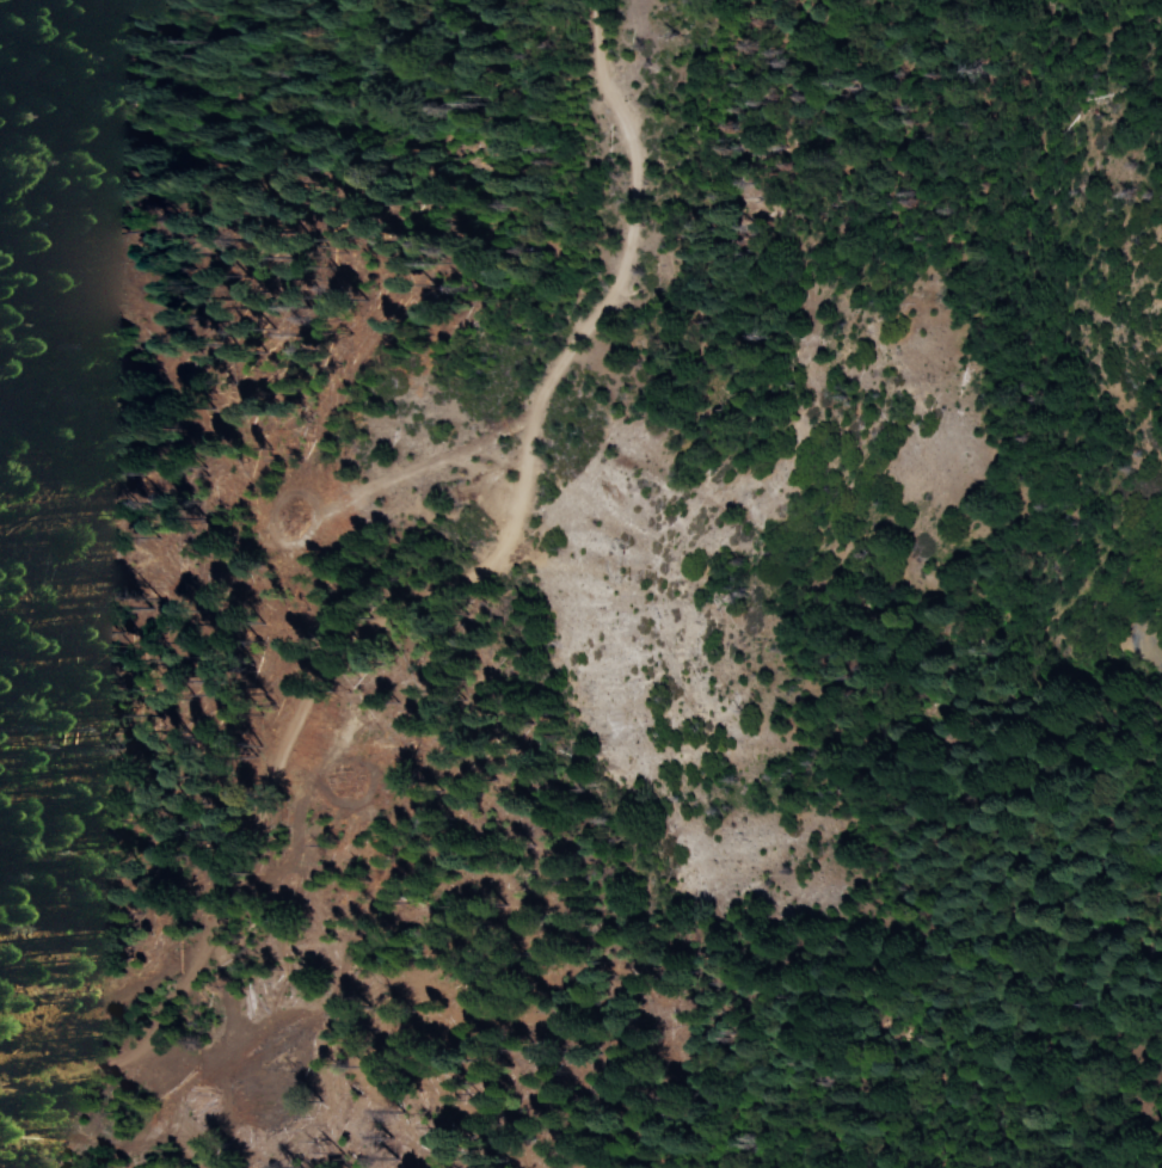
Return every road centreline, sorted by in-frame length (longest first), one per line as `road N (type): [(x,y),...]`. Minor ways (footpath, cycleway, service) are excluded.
road 1 (residential): [(0,1090),(84,1065),(220,959),(416,734),(512,549),(553,391),(625,293),(639,182),(639,0)]

